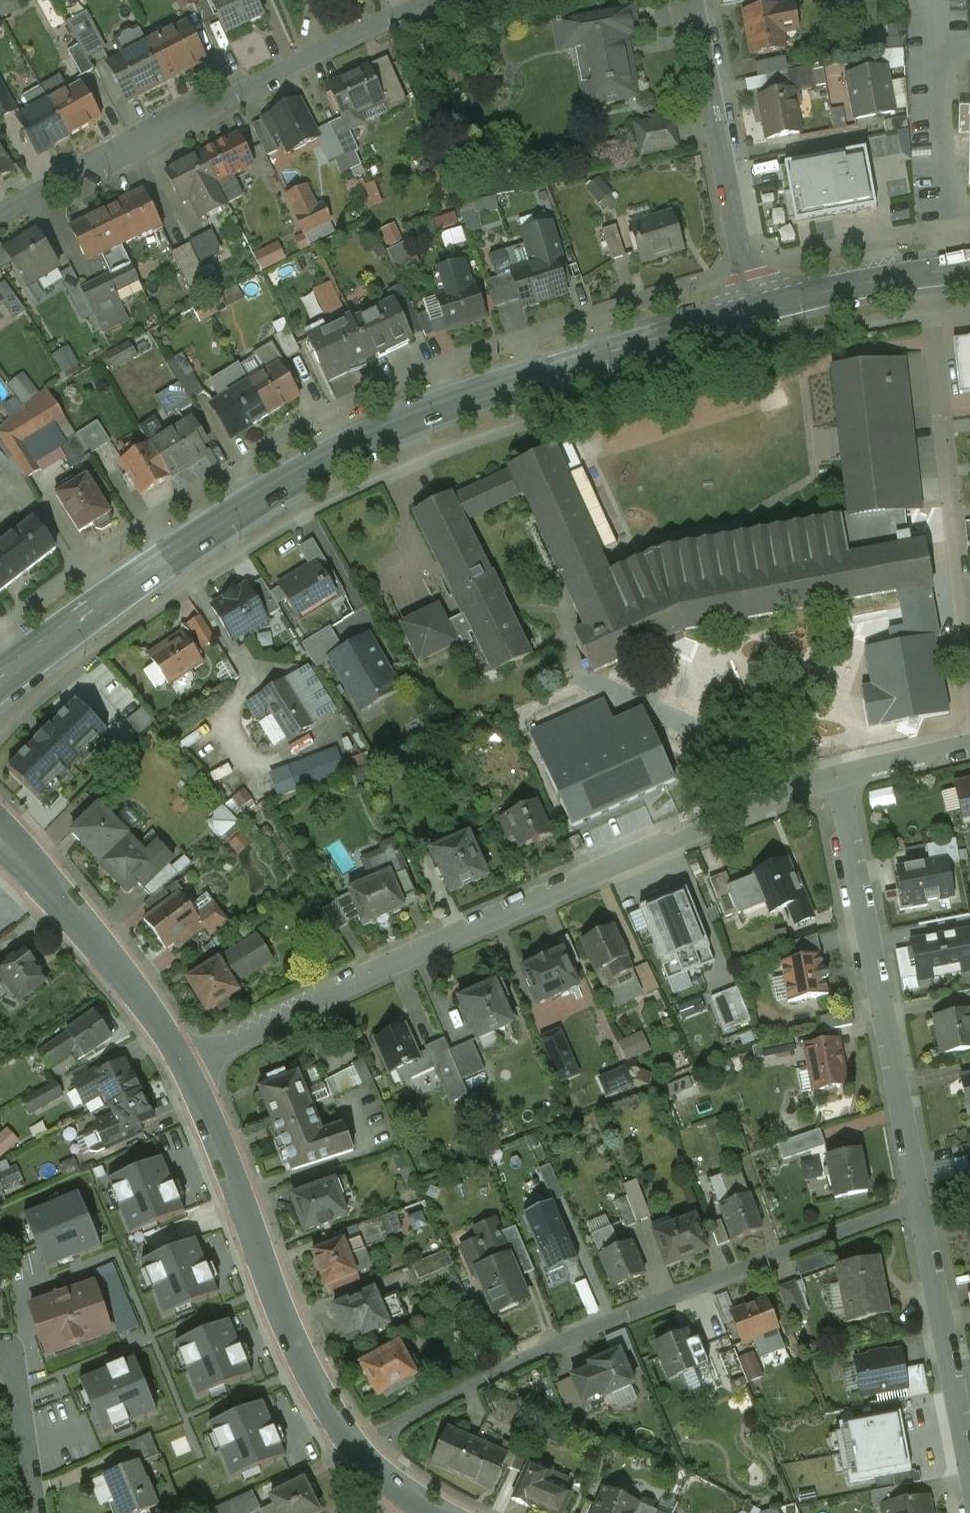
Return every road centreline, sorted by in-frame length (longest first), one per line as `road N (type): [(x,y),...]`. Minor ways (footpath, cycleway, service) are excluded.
road 1 (secondary): [(0,679),(213,528),(322,463),(489,392),(751,309)]
road 2 (residential): [(836,777),(667,842),(179,1069)]
road 3 (residential): [(362,1458),(484,1381),(613,1322),(919,1209)]
road 4 (residential): [(0,215),(268,78),(462,0)]
road 5 (residential): [(836,777),(919,1209)]
road 6 (secondary): [(362,1458),(301,1372),(179,1069)]
road 7 (residential): [(929,274),(969,677)]
road 8 (residential): [(751,309),(697,0)]
road 9 (secondary): [(179,1069),(121,981),(0,844)]
road 10 (residential): [(919,1209),(969,1481)]
road 11 (secondary): [(751,309),(929,274)]
road 12 (residential): [(37,1512),(10,1347),(0,1347)]
road 13 (residential): [(969,746),(836,777)]

